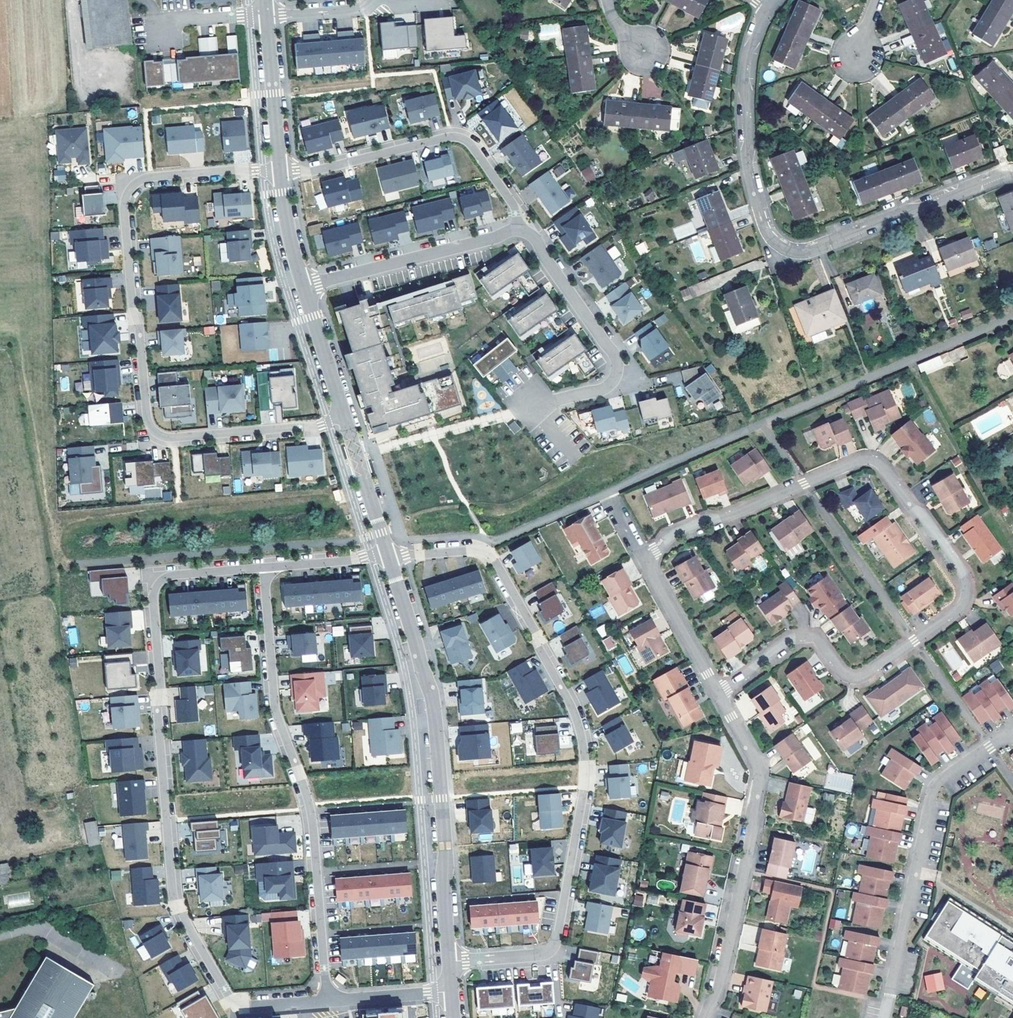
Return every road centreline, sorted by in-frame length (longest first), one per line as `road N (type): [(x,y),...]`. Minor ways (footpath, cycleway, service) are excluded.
road 1 (residential): [(643,558),(672,534),(870,459),(963,574),(960,609),(865,676),(842,674),(812,636),(789,639),(719,693)]
road 2 (residential): [(327,1001),(236,1008),(172,888),(153,591),(165,576),(270,566)]
road 3 (residential): [(448,962),(544,954),(556,942),(585,788),(584,749),(569,701),(492,557),(479,550),(389,555)]
road 4 (residential): [(344,416),(320,425),(174,436),(155,432),(147,414),(123,193),(151,176),(277,169)]
road 5 (residential): [(769,6),(745,78),(747,164),(768,238),(780,249),(809,254),(1012,172)]
road 6 (residential): [(327,1001),(312,822),(273,692),(265,585),(270,566)]
road 7 (residential): [(389,555),(436,710),(448,962)]
road 8 (residential): [(719,693),(760,781),(720,989),(705,1017)]
road 9 (residential): [(1012,739),(932,792),(885,1017)]
road 10 (residential): [(520,227),(510,200),(461,137),(317,170),(277,169)]
road 11 (residential): [(533,408),(607,388),(618,359),(520,227)]
road 12 (residential): [(303,287),(520,227)]
road 13 (residential): [(643,558),(719,693)]
road 14 (residential): [(266,15),(277,169)]
road 15 (residential): [(344,416),(389,555)]
road 16 (residential): [(303,287),(344,416)]
road 17 (residential): [(451,992),(327,1001)]
road 18 (residential): [(277,169),(303,287)]

